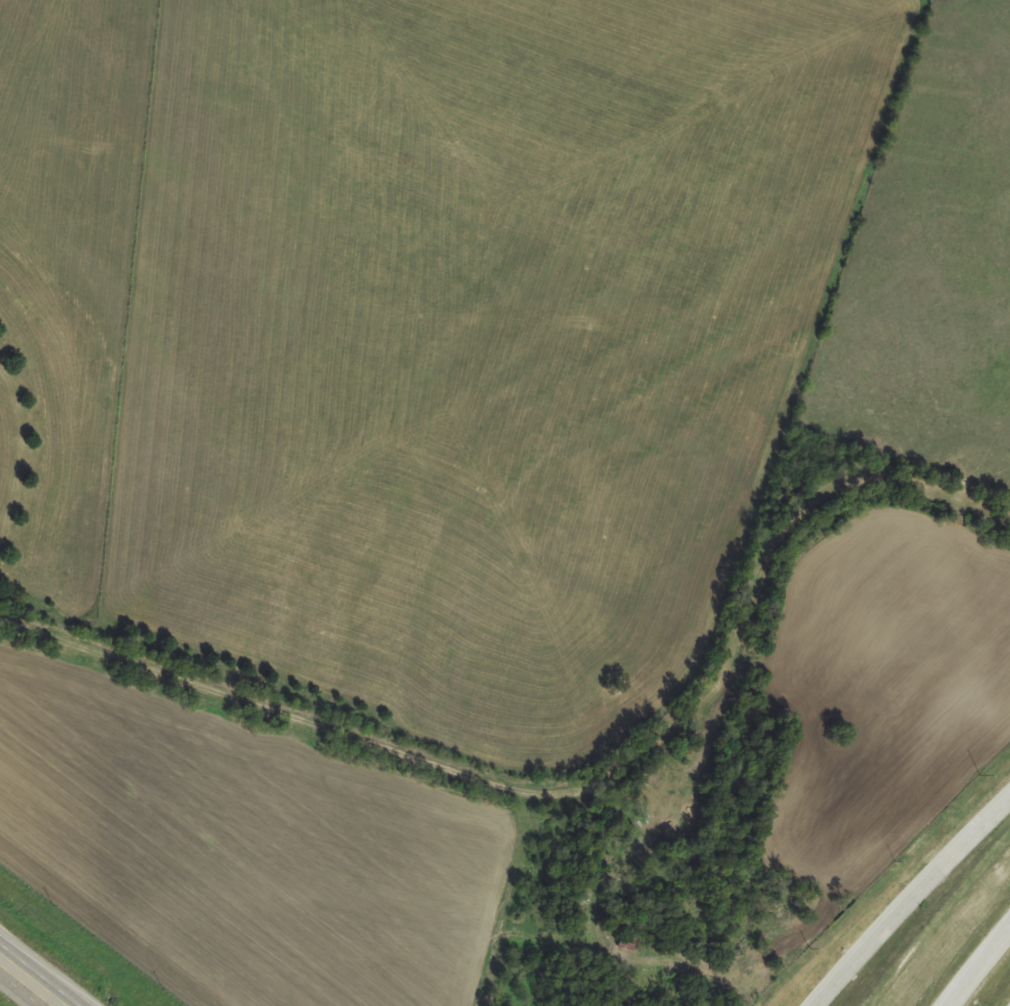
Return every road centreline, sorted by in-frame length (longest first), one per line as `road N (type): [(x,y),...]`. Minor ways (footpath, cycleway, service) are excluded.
road 1 (secondary): [(1009,799),(809,1005)]

